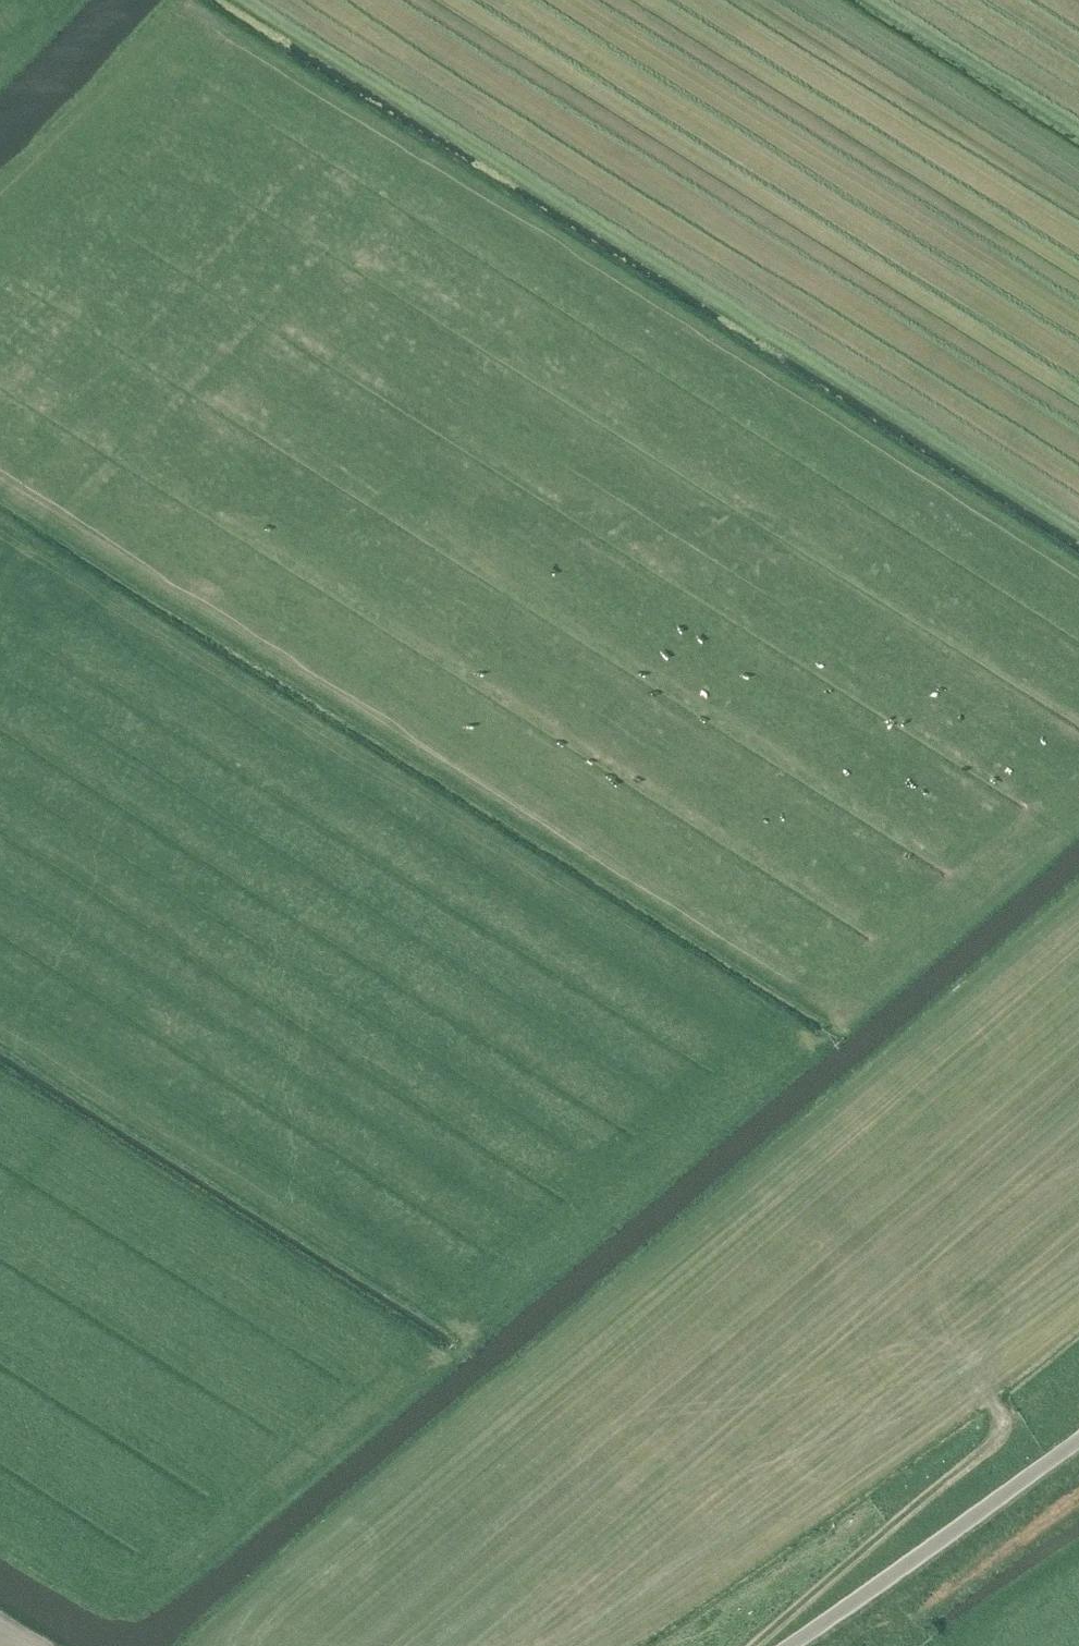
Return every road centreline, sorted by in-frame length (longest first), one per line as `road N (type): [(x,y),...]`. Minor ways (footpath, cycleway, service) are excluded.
road 1 (track): [(895,1268),(1004,1432),(758,1645)]
road 2 (unclassified): [(783,1645),(1078,1440)]

